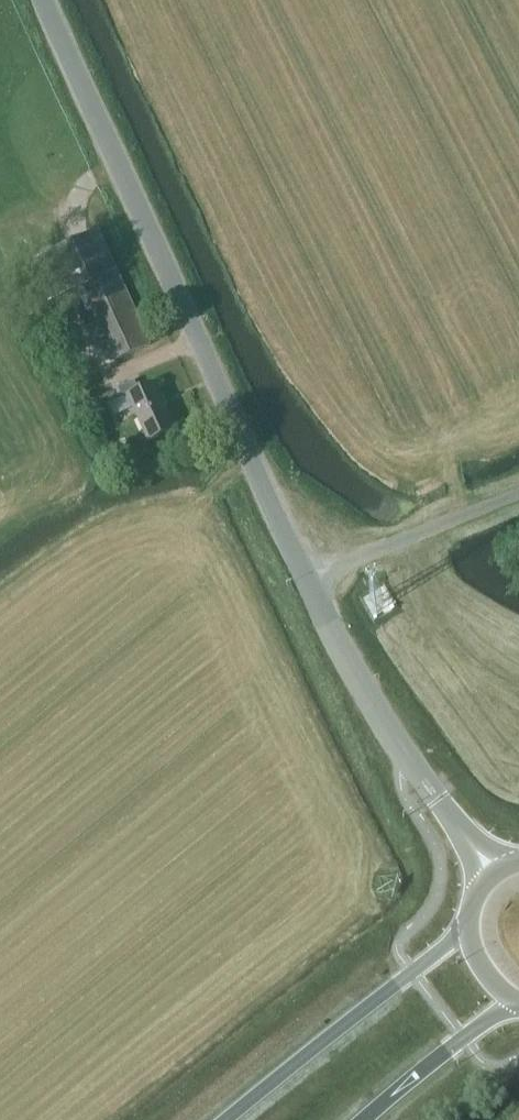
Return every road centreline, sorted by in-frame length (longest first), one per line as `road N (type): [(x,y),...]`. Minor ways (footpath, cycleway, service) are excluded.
road 1 (tertiary): [(307,580),(43,0)]
road 2 (tertiary): [(489,875),(403,751),(307,580)]
road 3 (primary): [(468,917),(451,940),(224,1119)]
road 4 (unclassified): [(307,580),(518,492)]
road 5 (primary): [(364,1119),(462,1039),(518,1005)]

